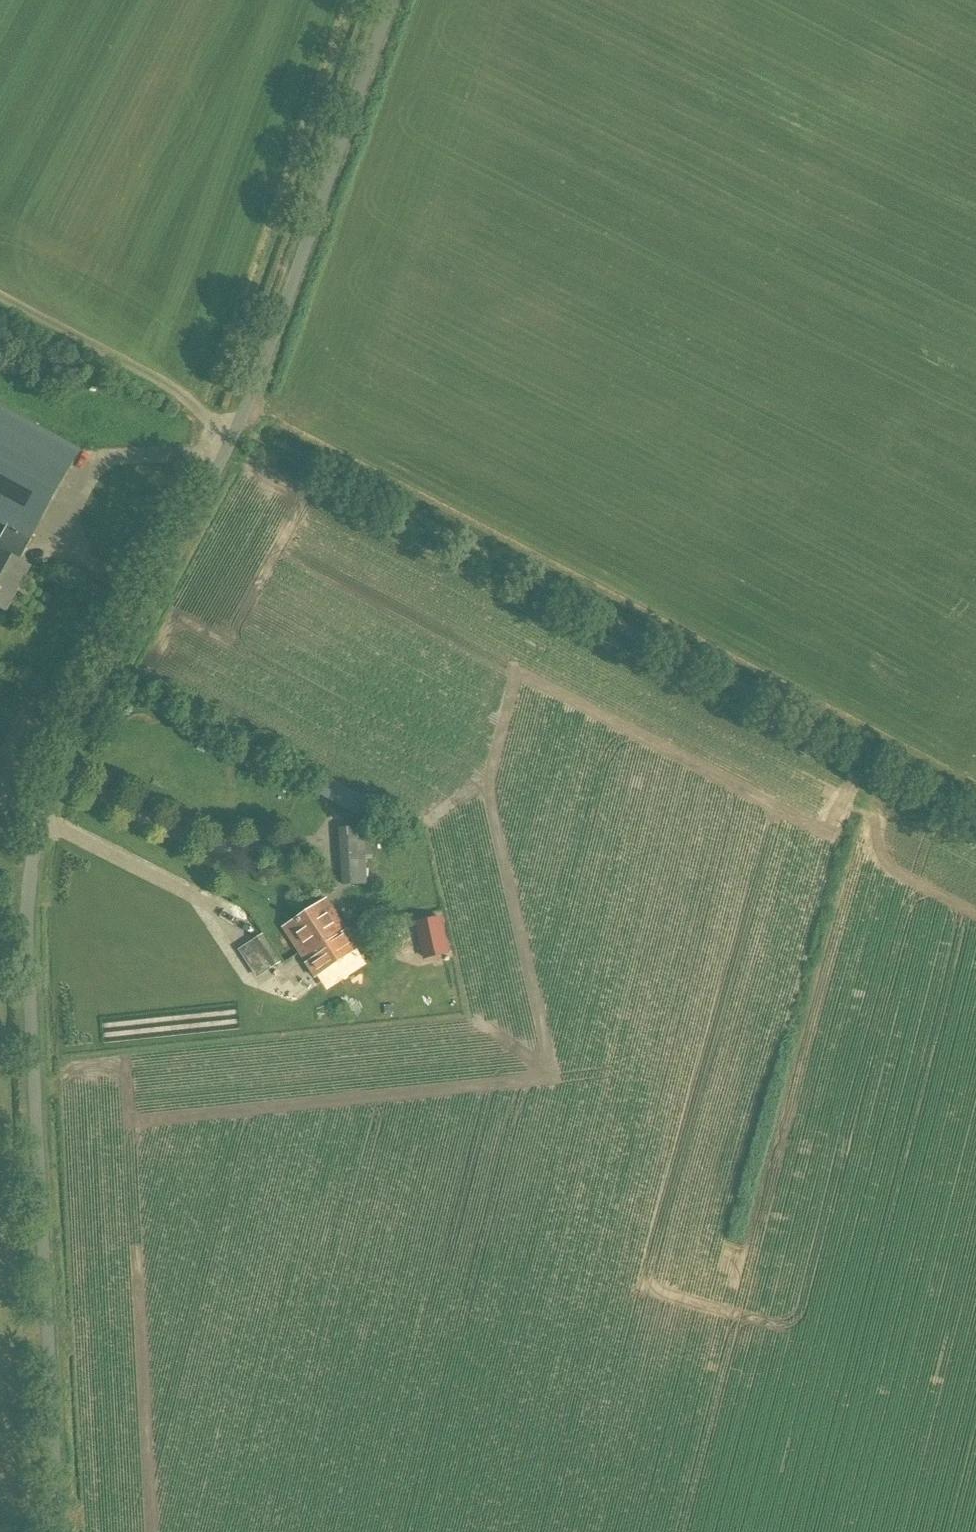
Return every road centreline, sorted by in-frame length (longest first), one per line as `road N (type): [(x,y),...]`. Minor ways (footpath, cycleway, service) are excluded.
road 1 (unclassified): [(60,1531),(29,927),(34,847),(86,708),(252,397),(393,0)]

